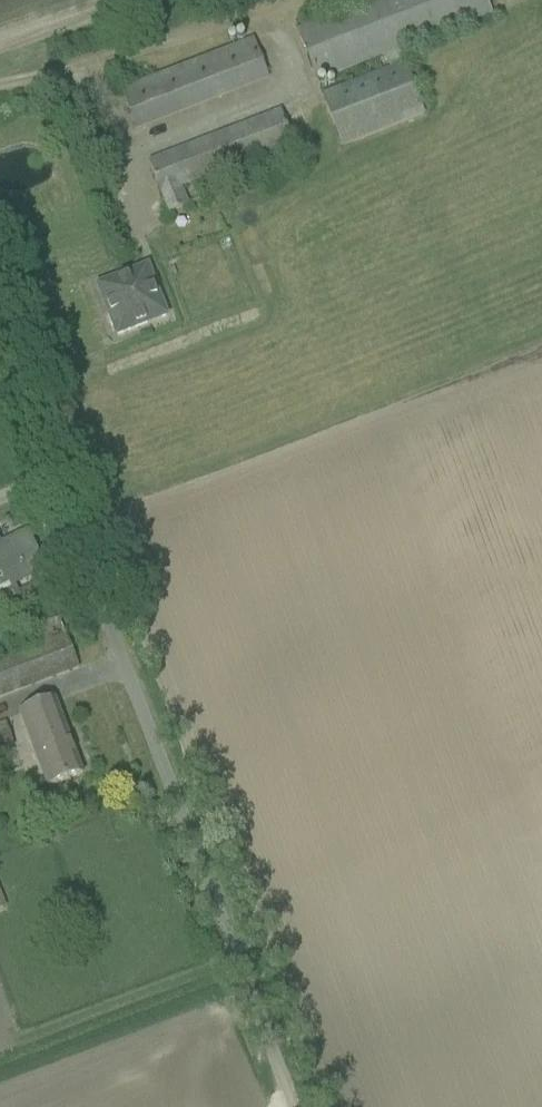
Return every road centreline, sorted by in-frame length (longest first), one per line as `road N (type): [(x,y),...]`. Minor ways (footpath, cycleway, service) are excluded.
road 1 (track): [(246,979),(0,347)]
road 2 (unclassified): [(295,1106),(246,979)]

